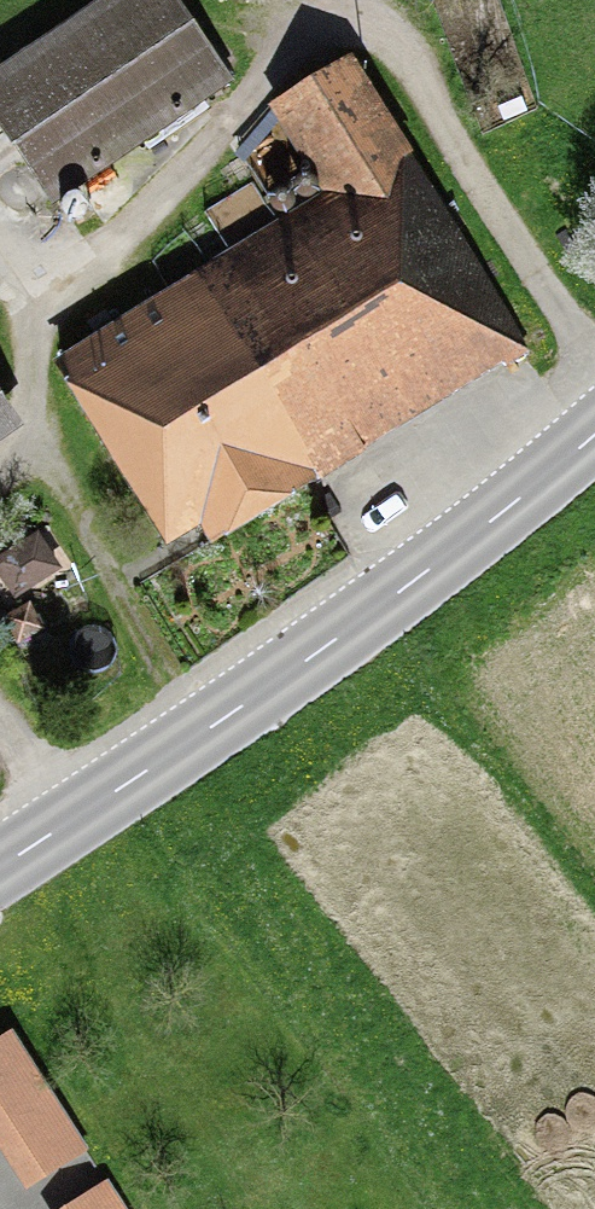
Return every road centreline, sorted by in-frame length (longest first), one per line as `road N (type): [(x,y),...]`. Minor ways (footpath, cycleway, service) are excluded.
road 1 (secondary): [(594,434),(324,649),(0,868)]
road 2 (track): [(27,443),(86,526),(198,737)]

